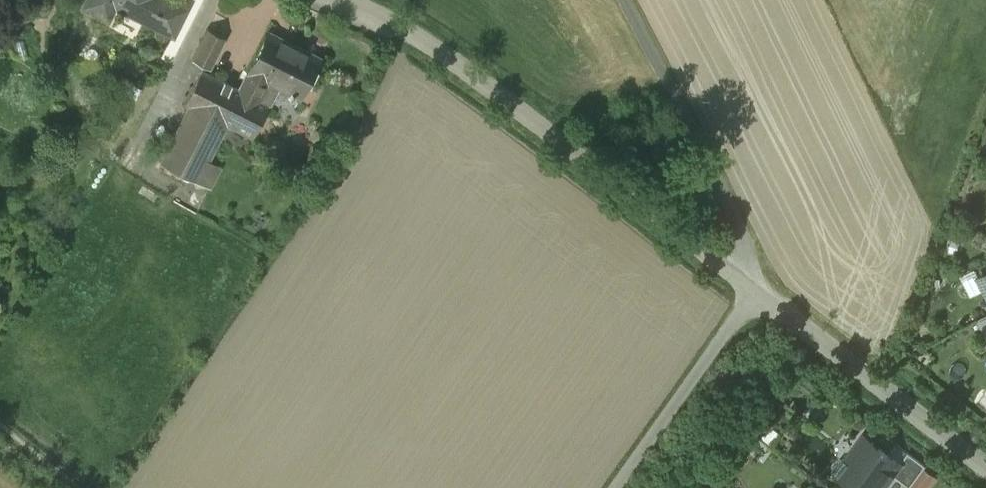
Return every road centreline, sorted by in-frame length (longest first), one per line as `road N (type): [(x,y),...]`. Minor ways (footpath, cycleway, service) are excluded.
road 1 (residential): [(760,291),(464,65),(347,0)]
road 2 (residential): [(985,465),(760,291)]
road 3 (unclassified): [(760,291),(613,487)]

